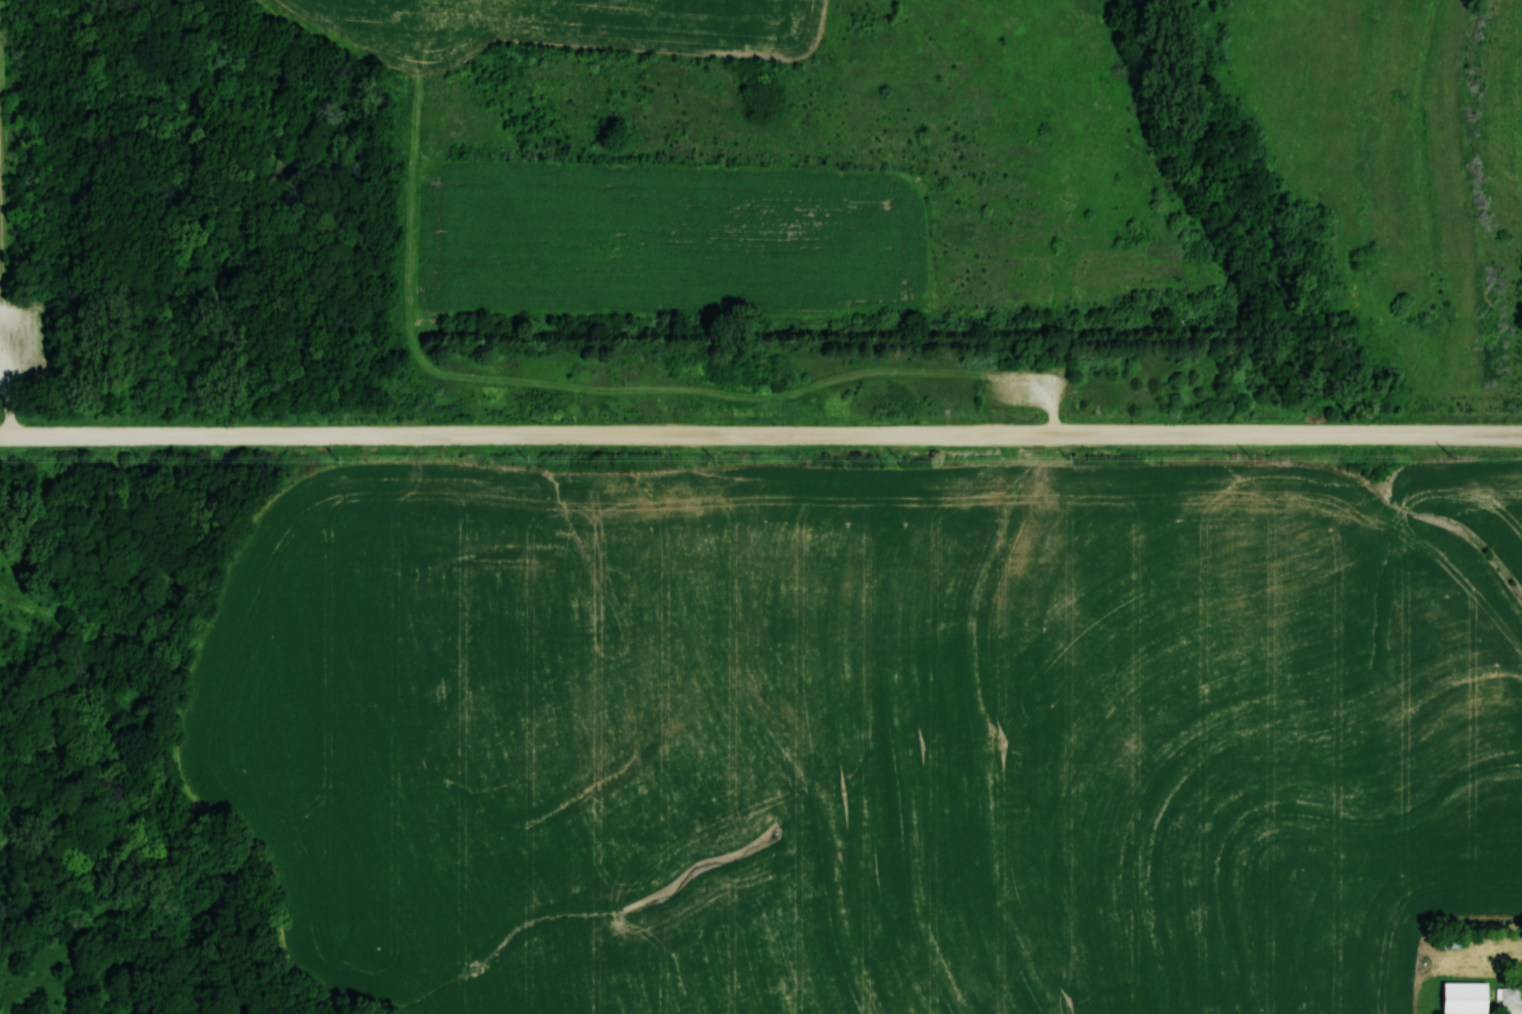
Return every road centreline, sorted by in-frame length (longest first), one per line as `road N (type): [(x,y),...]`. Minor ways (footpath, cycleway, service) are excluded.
road 1 (residential): [(0,436),(1521,435)]

